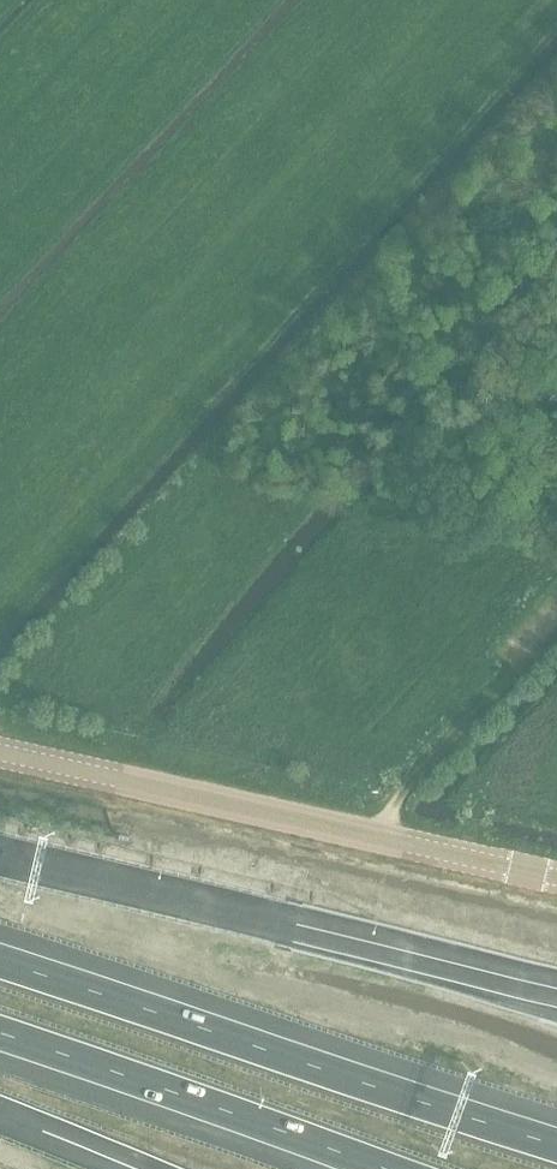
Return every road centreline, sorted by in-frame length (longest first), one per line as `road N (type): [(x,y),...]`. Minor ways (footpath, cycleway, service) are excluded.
road 1 (motorway): [(556,1145),(0,963)]
road 2 (motorway): [(556,997),(0,856)]
road 3 (unclassified): [(556,880),(0,756)]
road 4 (motorway): [(0,1037),(391,1168)]
road 5 (motorway): [(0,1105),(159,1168)]

